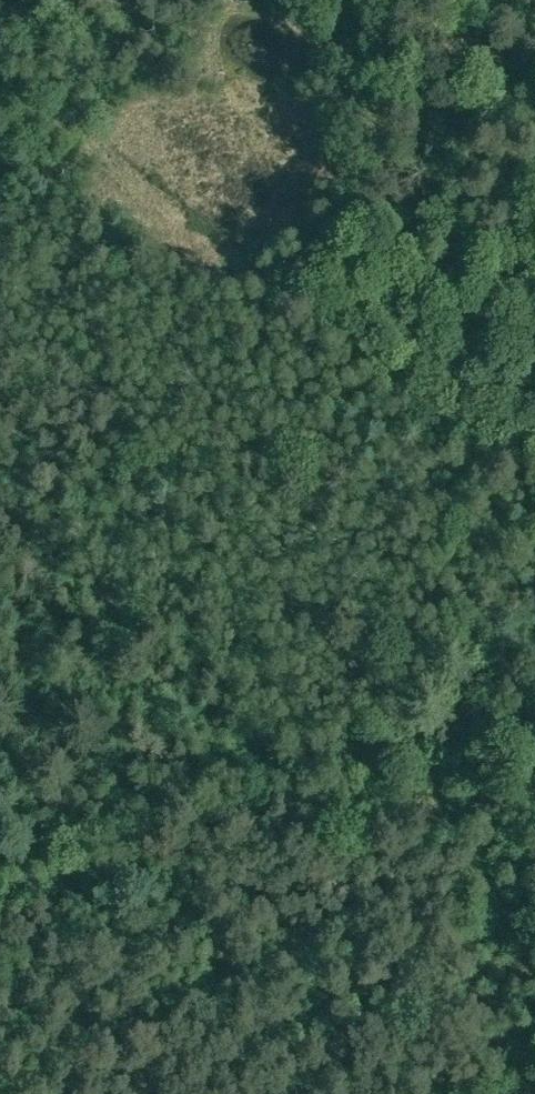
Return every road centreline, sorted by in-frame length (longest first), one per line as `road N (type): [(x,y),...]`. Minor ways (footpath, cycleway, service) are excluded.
road 1 (track): [(534,297),(477,260),(381,176),(295,0)]

